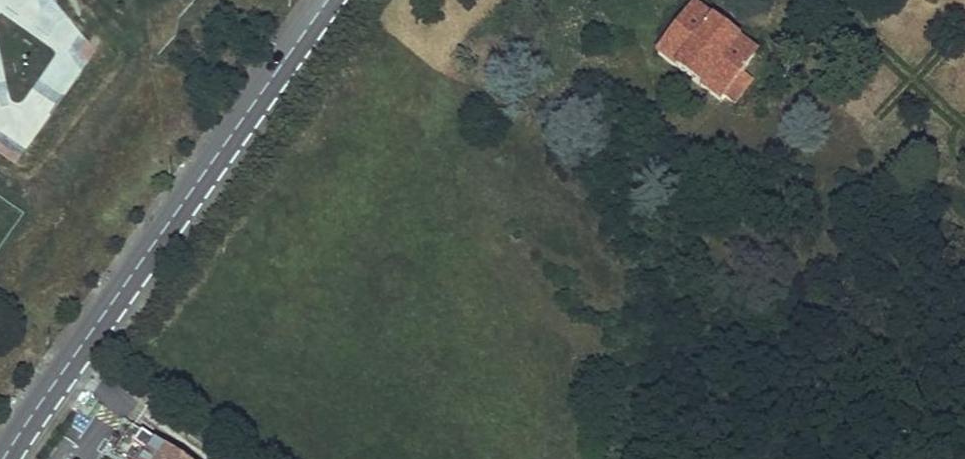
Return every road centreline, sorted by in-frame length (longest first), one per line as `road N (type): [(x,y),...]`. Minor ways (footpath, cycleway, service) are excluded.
road 1 (tertiary): [(326,0),(2,458)]

